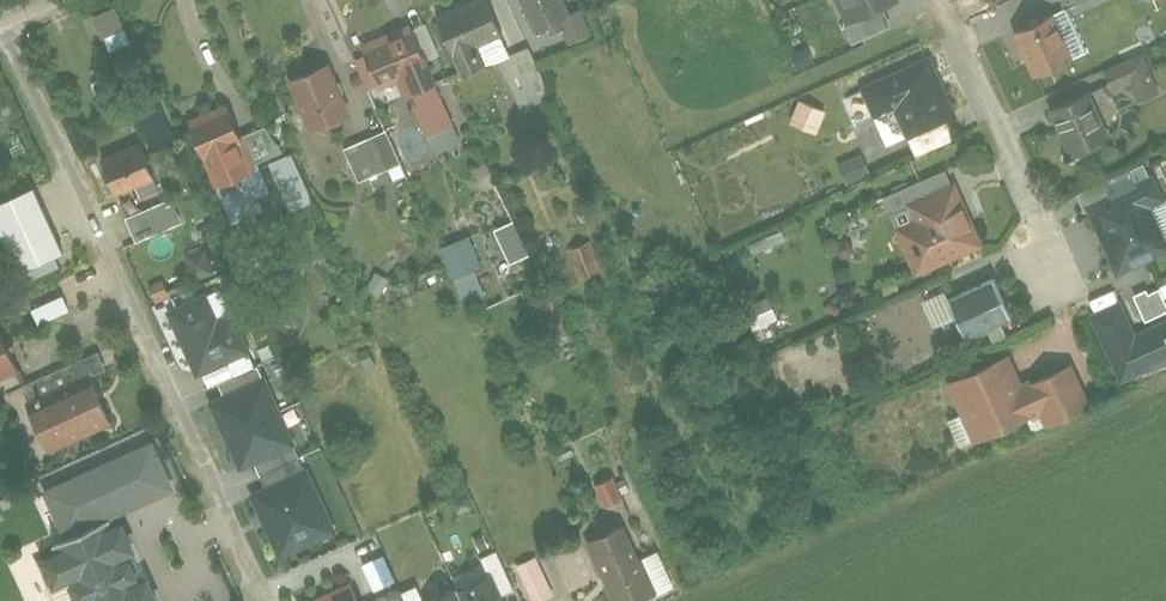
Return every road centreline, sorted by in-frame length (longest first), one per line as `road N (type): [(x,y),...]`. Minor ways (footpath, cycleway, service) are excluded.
road 1 (residential): [(258,600),(3,12)]
road 2 (residential): [(937,0),(1096,358)]

